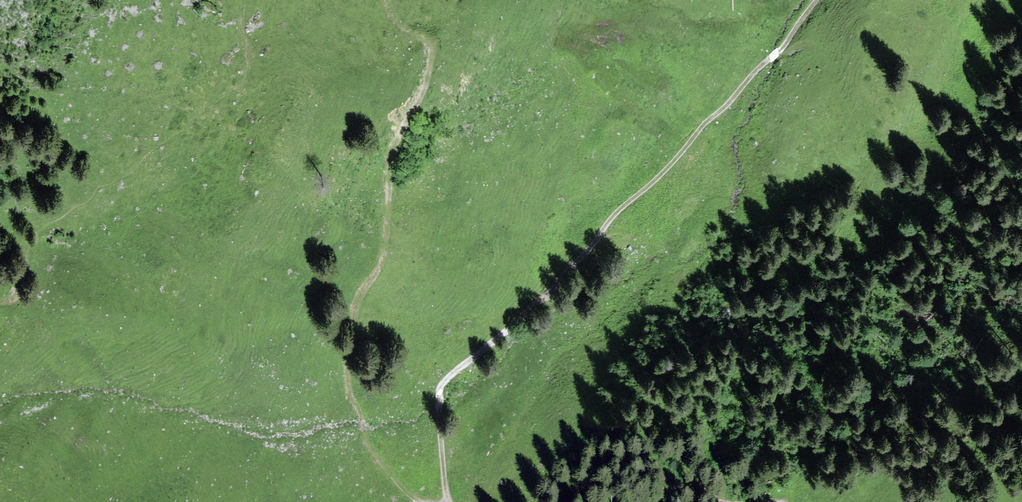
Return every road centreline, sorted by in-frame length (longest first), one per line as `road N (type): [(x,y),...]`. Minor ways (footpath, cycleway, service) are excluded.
road 1 (track): [(445,501),(438,403),(445,381),(579,262),(614,215),(779,52),(816,0)]
road 2 (track): [(387,0),(402,27),(430,48),(431,60),(391,166),(382,265),(355,310),(346,376),(366,438),(419,501)]
road 3 (track): [(726,501),(627,463),(597,475),(575,501)]

